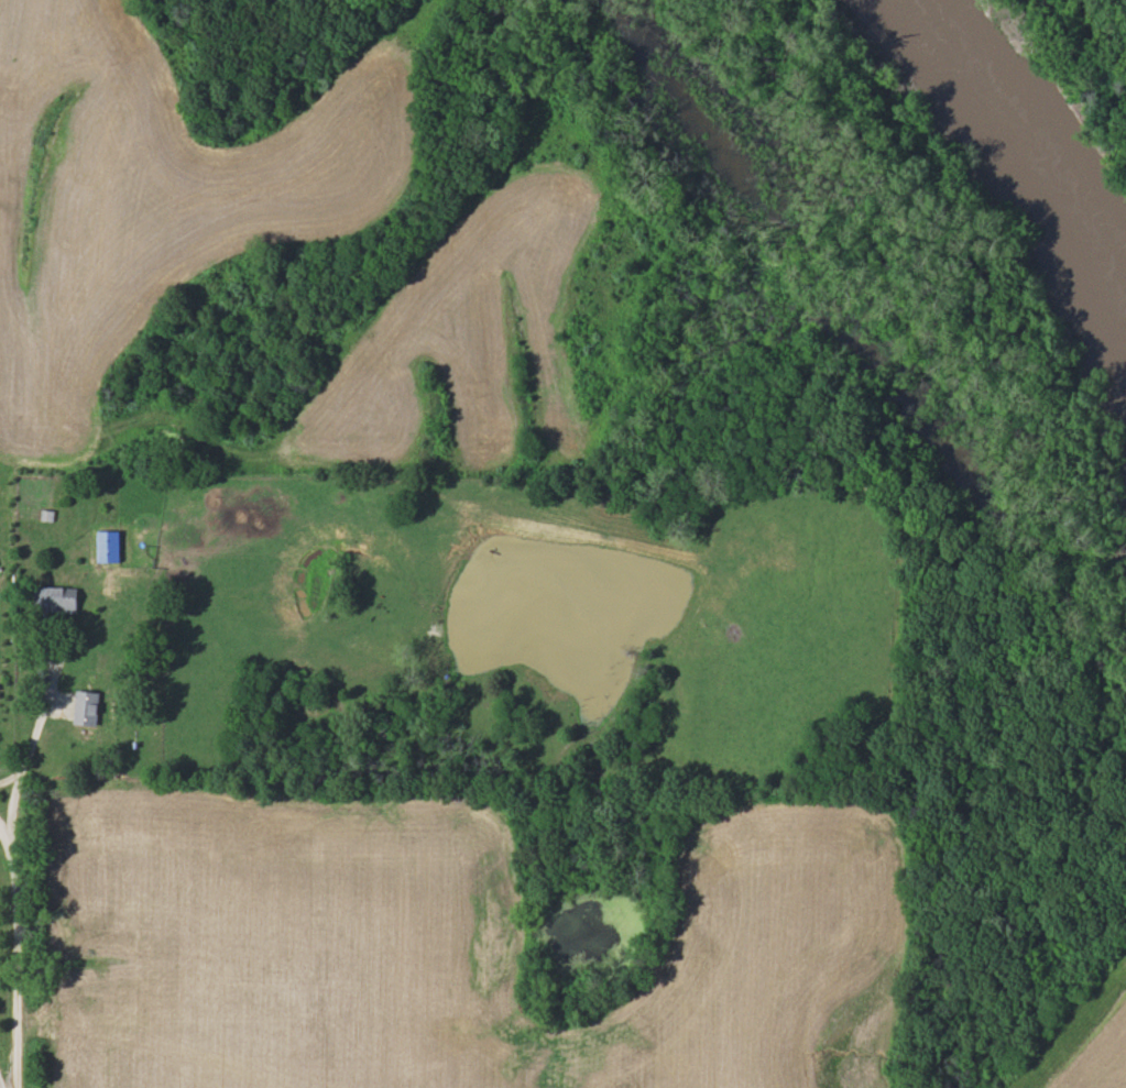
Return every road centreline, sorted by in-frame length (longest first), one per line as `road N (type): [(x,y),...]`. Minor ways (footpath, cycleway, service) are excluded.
road 1 (residential): [(13,1087),(17,931),(0,829)]

